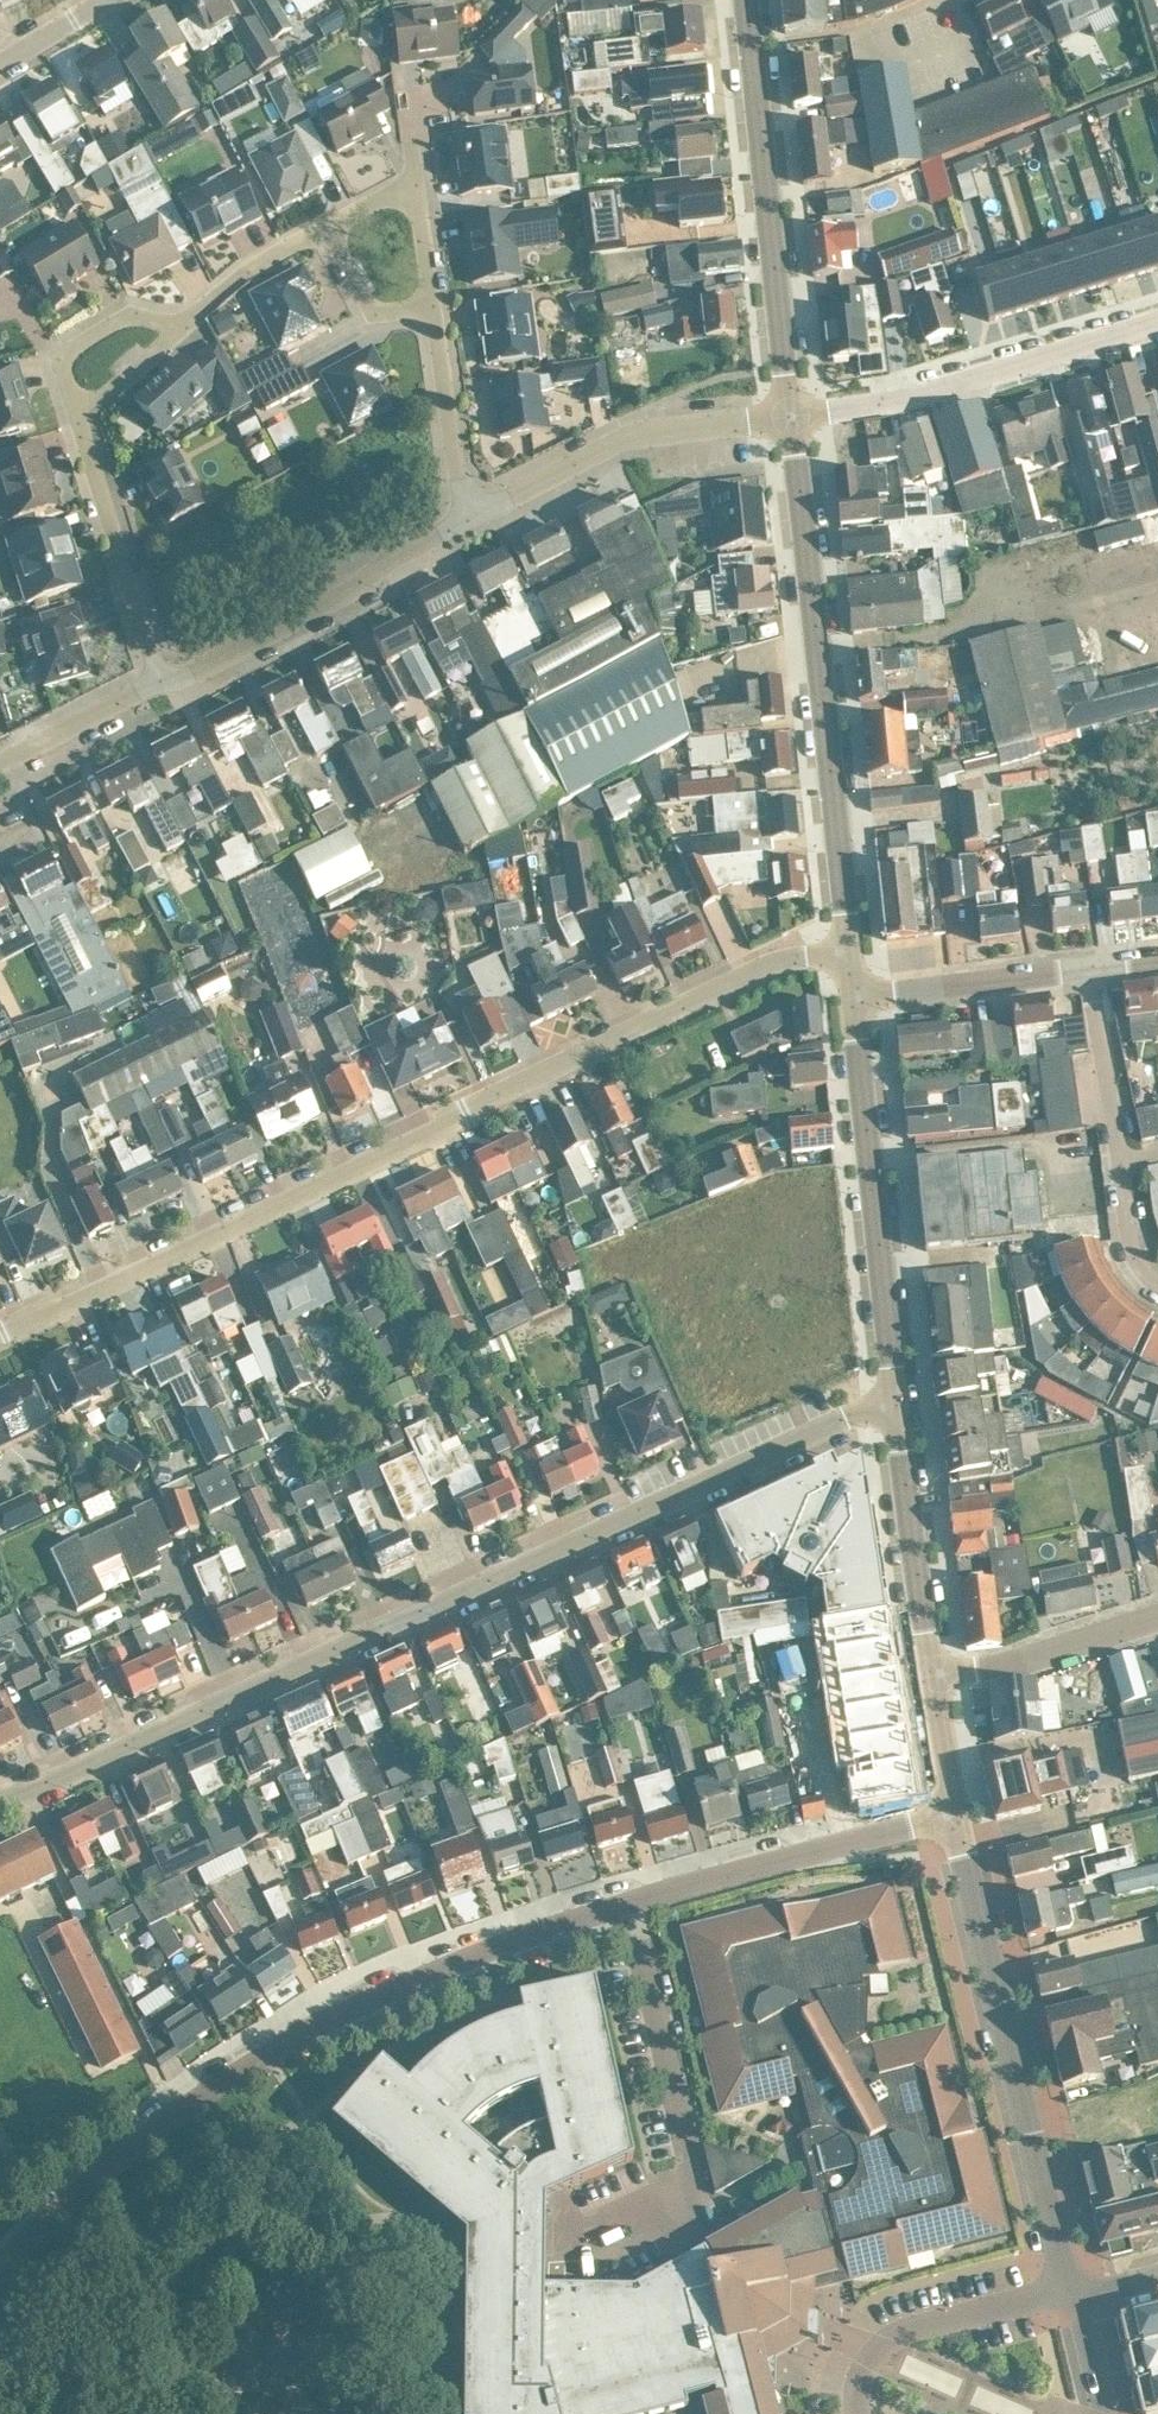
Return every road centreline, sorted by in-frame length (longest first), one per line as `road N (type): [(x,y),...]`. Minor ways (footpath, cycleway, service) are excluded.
road 1 (unclassified): [(0,2267),(140,2138),(265,2055),(404,1984),(675,1888),(949,1816)]
road 2 (residential): [(0,1798),(35,1794),(897,1400)]
road 3 (residential): [(0,1335),(782,961),(851,954)]
road 4 (unclassified): [(851,954),(792,419)]
road 5 (unclassified): [(1073,2299),(949,1816)]
road 6 (unclassified): [(792,419),(747,0)]
road 7 (unclassified): [(897,1400),(855,997)]
road 8 (residential): [(792,419),(896,401),(1157,317)]
road 9 (residential): [(471,517),(398,555),(346,596),(183,680),(162,681)]
road 10 (residential): [(792,419),(620,440),(471,517)]
road 11 (residential): [(1157,1283),(1129,1241),(1086,972)]
road 12 (residential): [(162,681),(79,413)]
road 13 (unclassified): [(933,1675),(897,1400)]
road 14 (residential): [(855,997),(1086,972)]
road 15 (residential): [(933,1675),(1023,1661),(1157,1618)]
road 16 (residential): [(432,305),(471,517)]
road 17 (residential): [(79,413),(64,359),(129,318),(184,326)]
road 18 (residential): [(162,681),(0,761)]
road 19 (residential): [(184,326),(250,269),(322,228)]
road 20 (residential): [(322,228),(373,314),(432,305)]
road 21 (unclassified): [(949,1816),(954,1792),(933,1675)]
road 22 (residential): [(79,413),(184,326)]
road 23 (unclassified): [(0,63),(104,0)]

